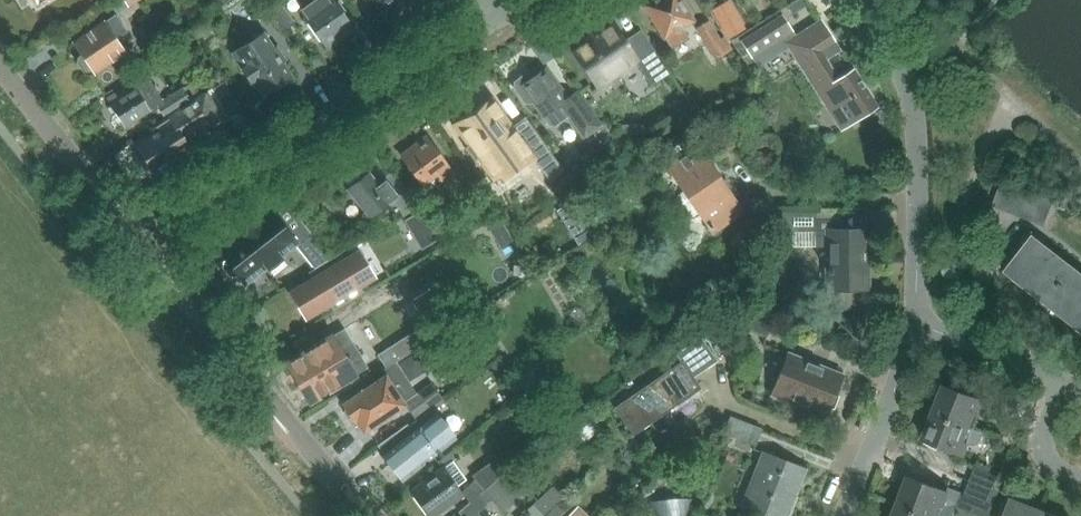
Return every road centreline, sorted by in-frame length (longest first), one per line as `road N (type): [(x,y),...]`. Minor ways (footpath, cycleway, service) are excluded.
road 1 (residential): [(140,245),(487,31)]
road 2 (unclassified): [(376,515),(140,245)]
road 3 (residential): [(912,327),(924,253),(919,139),(904,77),(861,0)]
road 4 (unclassified): [(140,245),(0,66)]
road 5 (residential): [(843,515),(912,327)]
road 6 (residential): [(912,327),(1080,395)]

